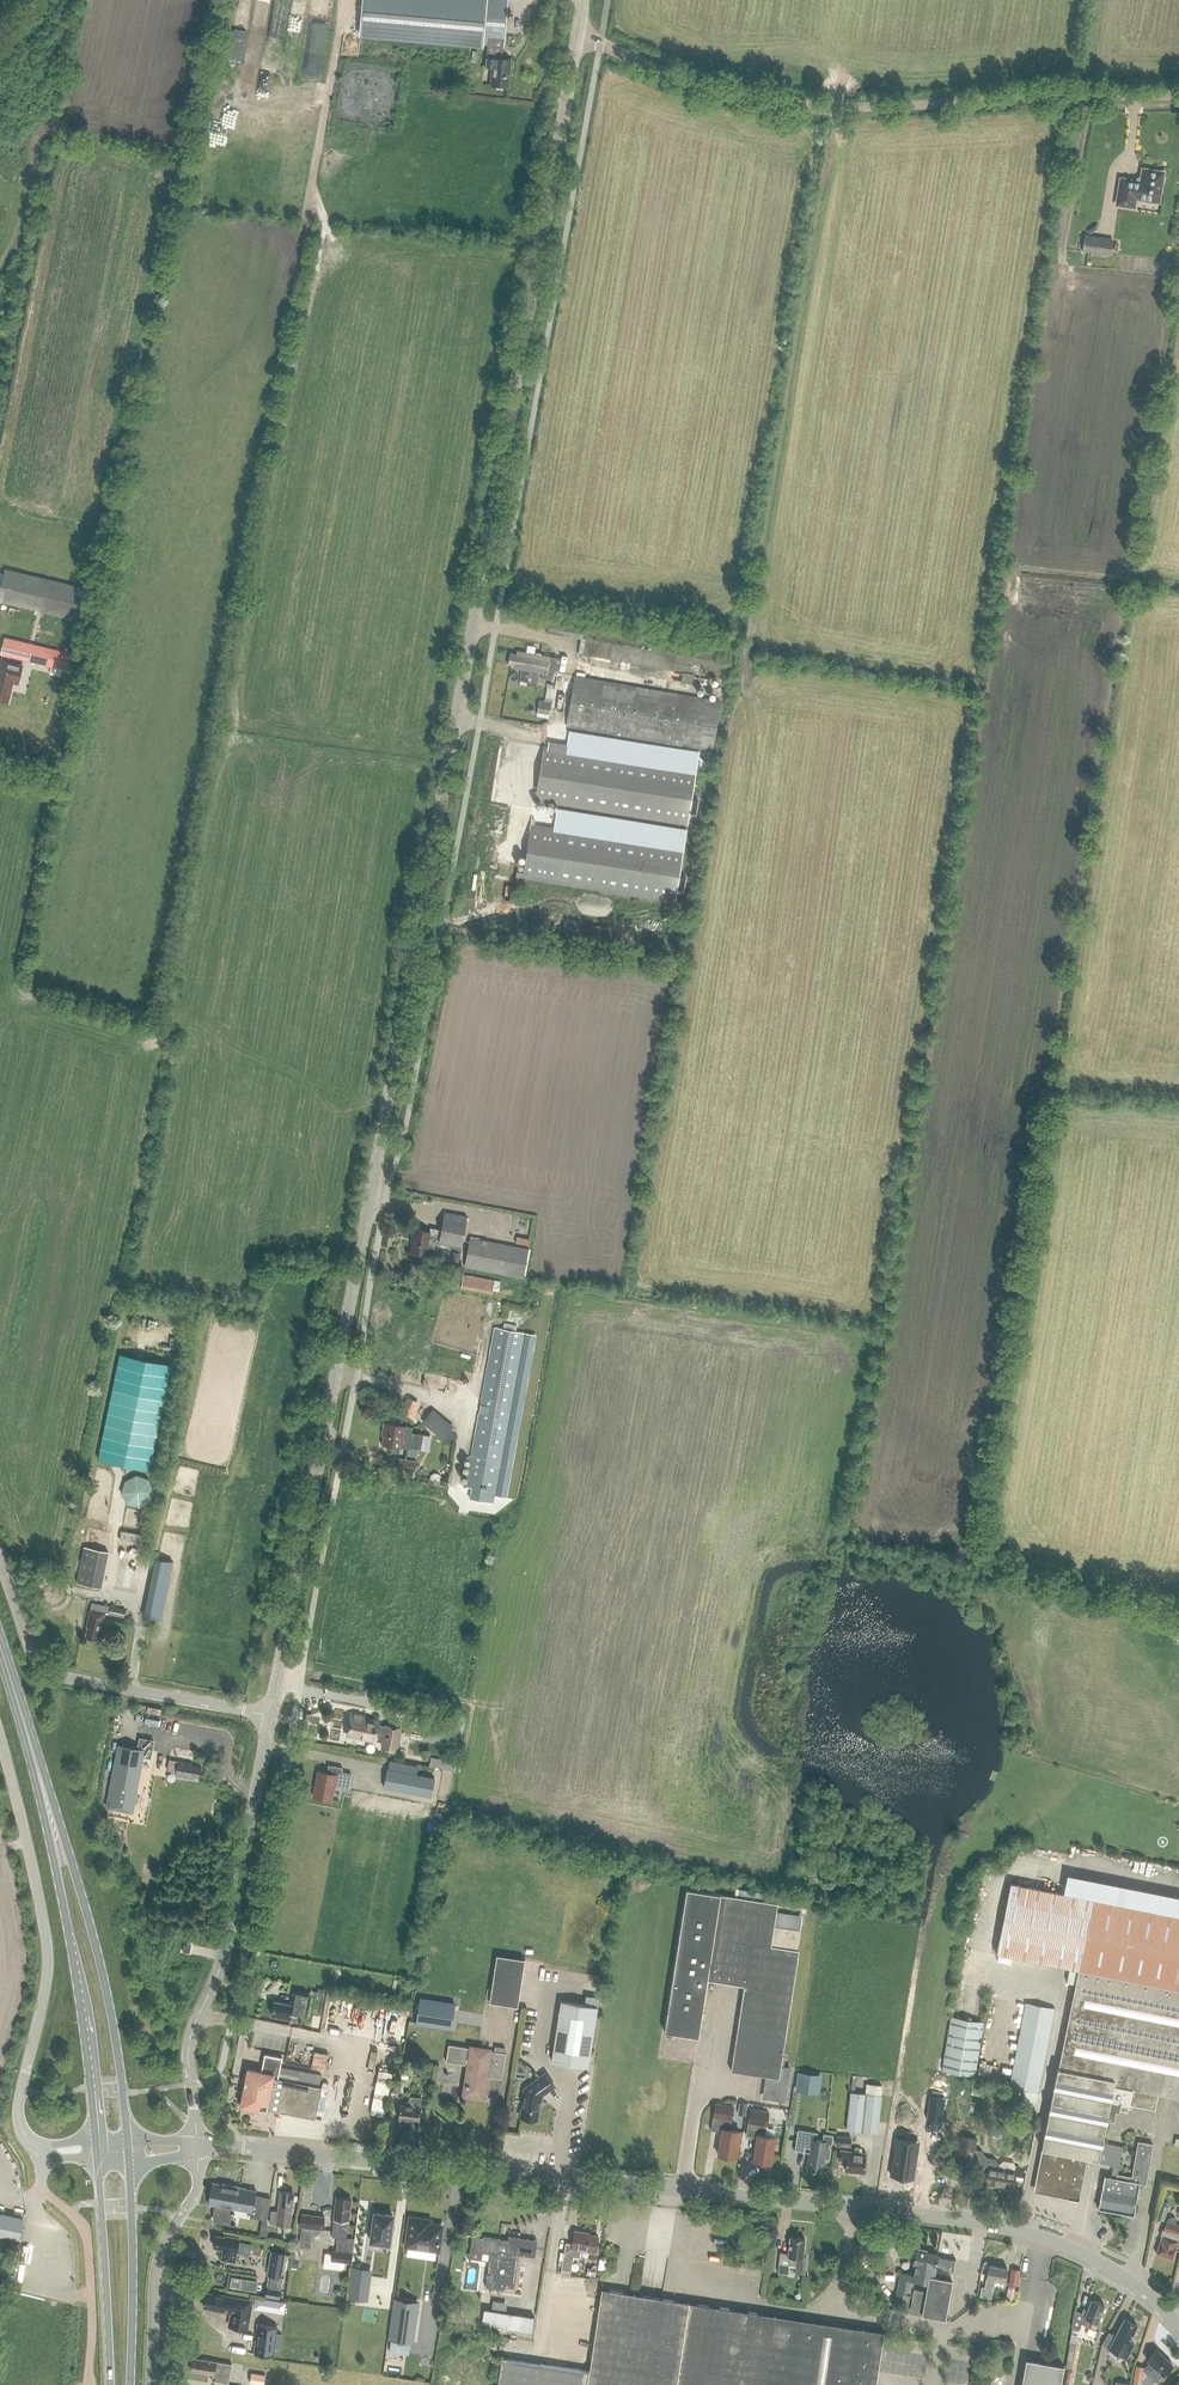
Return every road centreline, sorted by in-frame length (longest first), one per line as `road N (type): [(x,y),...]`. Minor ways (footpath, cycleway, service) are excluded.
road 1 (tertiary): [(270,1716),(577,36)]
road 2 (tertiary): [(1178,2325),(1121,2276),(1012,2229),(196,2148)]
road 3 (unclassified): [(577,36),(706,88),(808,108),(1178,96)]
road 4 (tertiary): [(196,2148),(191,2055),(225,1962),(270,1716)]
road 5 (unclassified): [(40,2152),(18,2111),(47,1949),(0,1739)]
road 6 (primary): [(128,2140),(103,1974),(29,1741)]
road 7 (primary): [(29,1741),(69,1936),(96,2141)]
road 8 (unclassified): [(270,1716),(39,1667),(0,1560)]
road 9 (unclassified): [(40,2152),(45,2191),(86,2232),(87,2384)]
road 10 (unclassified): [(151,2384),(156,2271),(198,2187),(196,2148)]
road 11 (primary): [(97,2158),(110,2384)]
road 12 (primary): [(132,2384),(129,2163)]

